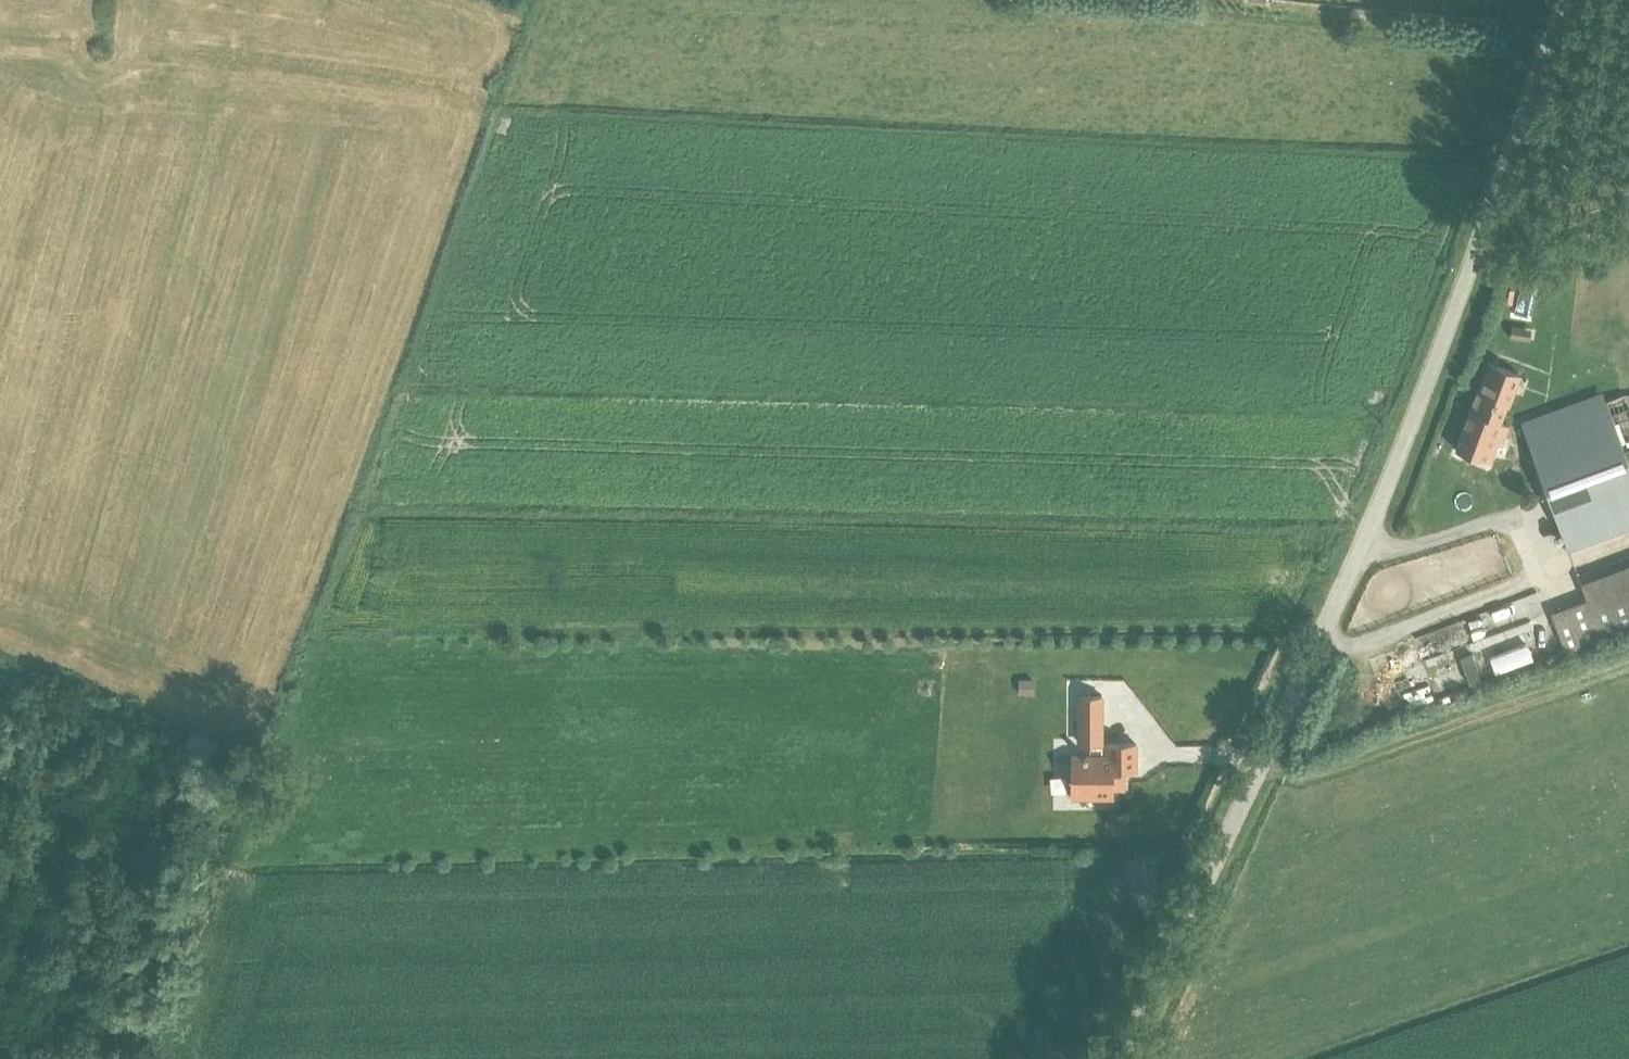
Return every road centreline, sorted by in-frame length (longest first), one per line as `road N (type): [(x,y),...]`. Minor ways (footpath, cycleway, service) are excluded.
road 1 (residential): [(1566,0),(1398,456),(1123,1058)]

